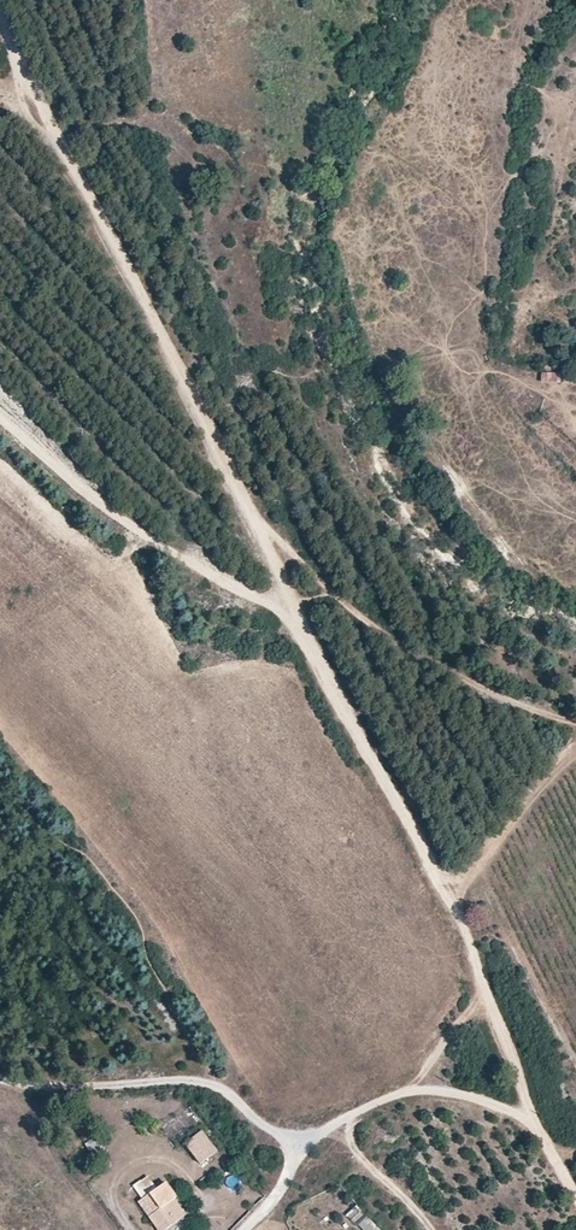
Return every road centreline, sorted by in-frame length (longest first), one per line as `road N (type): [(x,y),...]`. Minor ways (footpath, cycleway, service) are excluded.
road 1 (track): [(575,718),(508,704),(426,670),(250,519),(49,141),(0,24)]
road 2 (track): [(250,519),(293,623),(448,902)]
road 3 (track): [(0,412),(85,488),(293,623)]
road 4 (track): [(402,1093),(354,1108),(299,1143),(259,1124),(216,1084)]
road 5 (track): [(0,1080),(216,1084)]
road 6 (track): [(575,1187),(522,1113),(460,1092),(402,1093)]
road 7 (track): [(479,967),(524,1095),(522,1113)]

